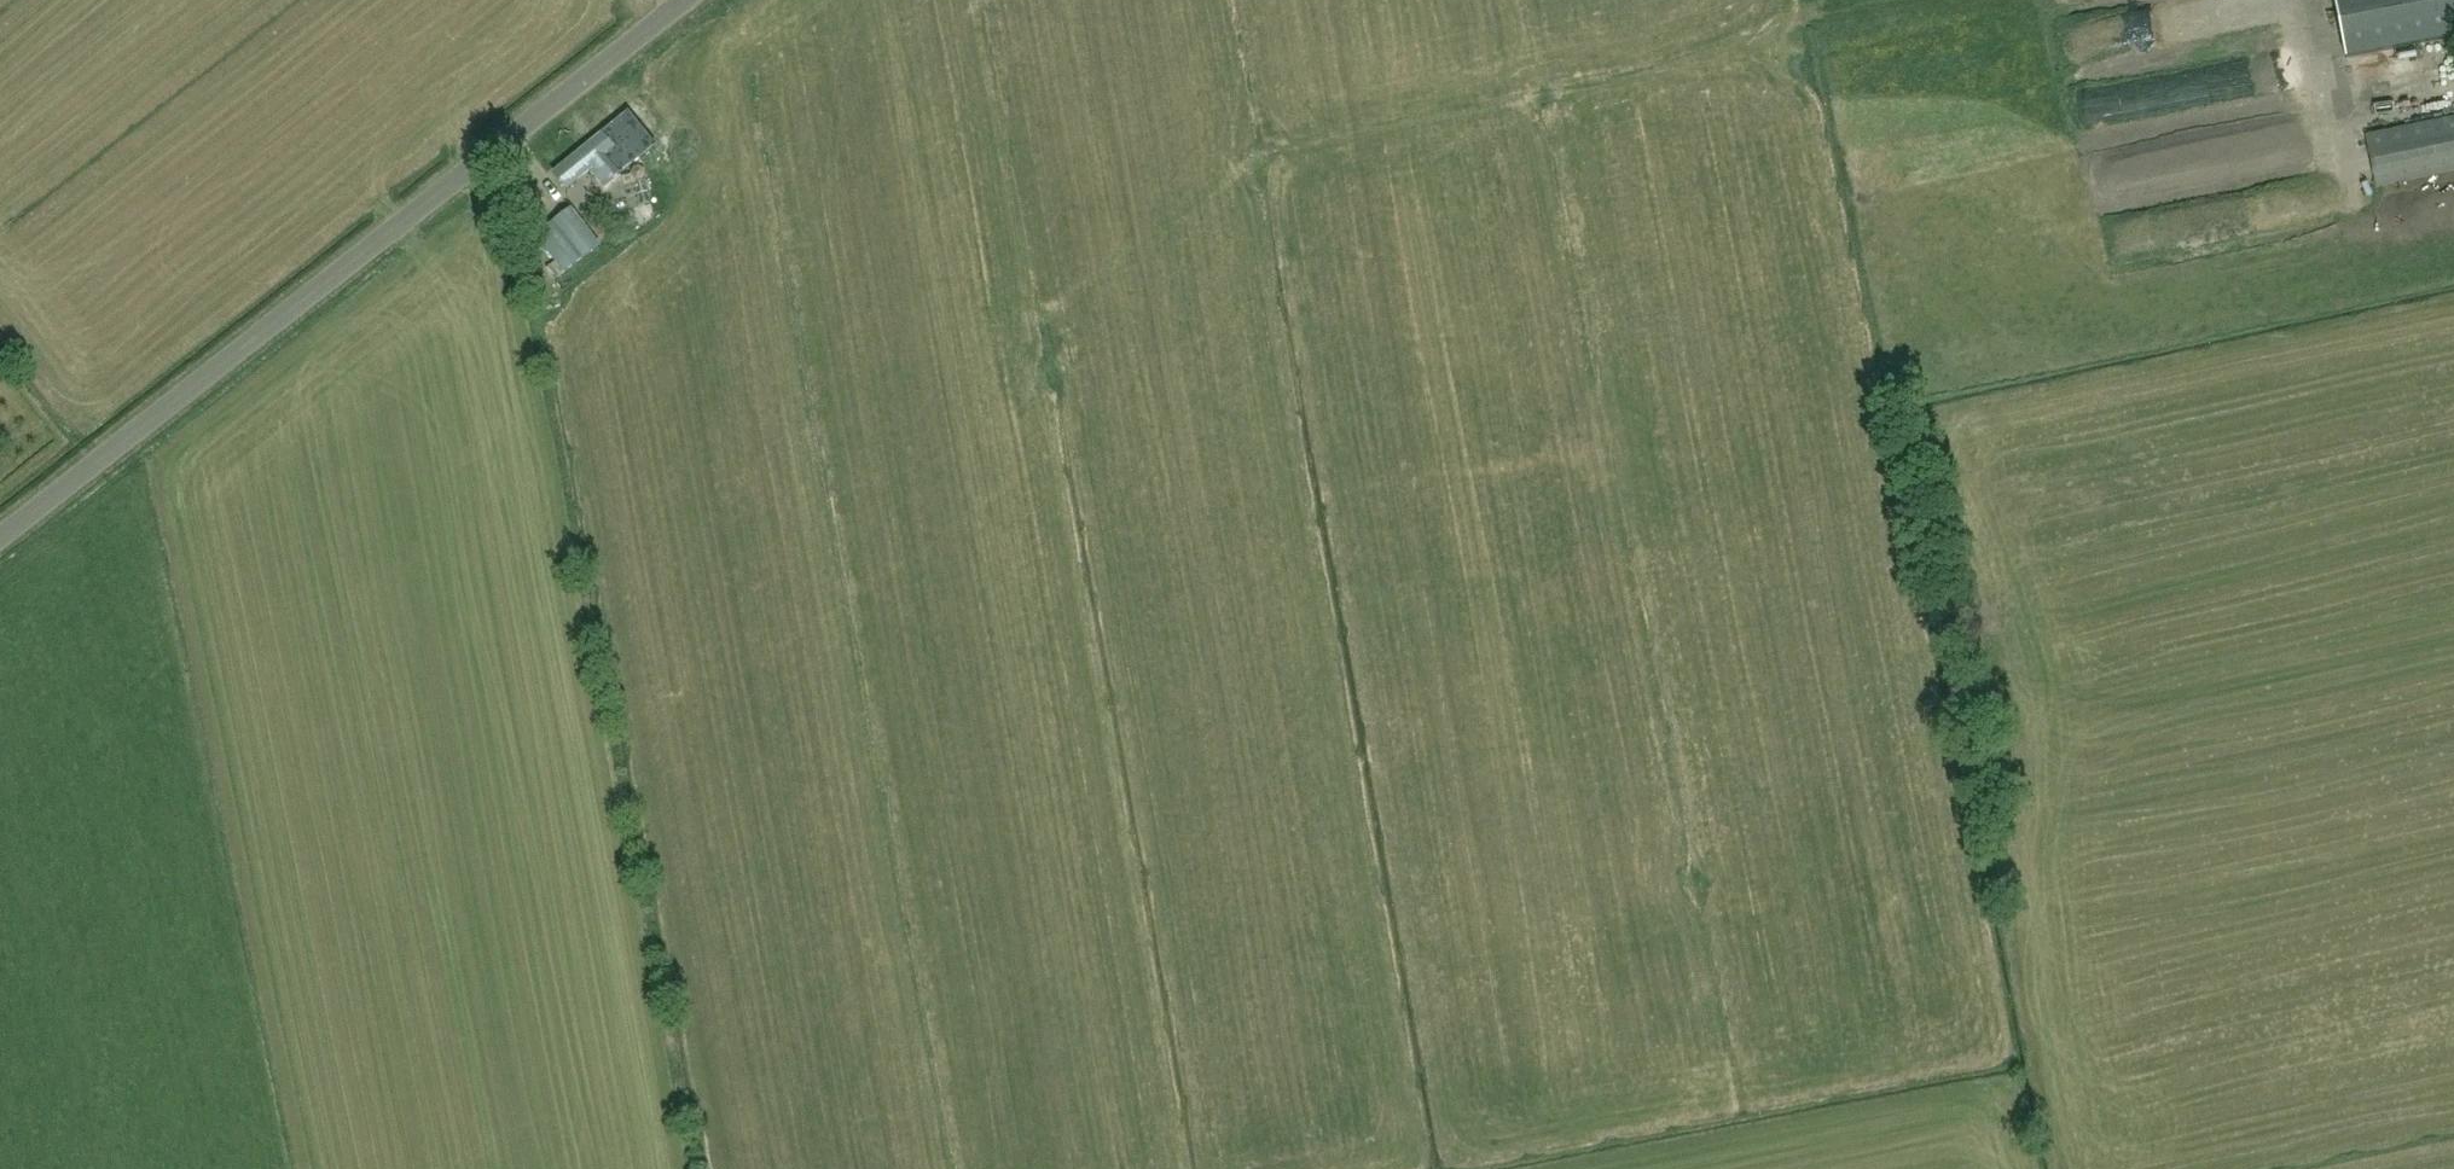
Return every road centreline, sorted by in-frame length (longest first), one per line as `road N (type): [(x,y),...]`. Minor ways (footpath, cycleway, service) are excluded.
road 1 (unclassified): [(0,545),(696,0)]

